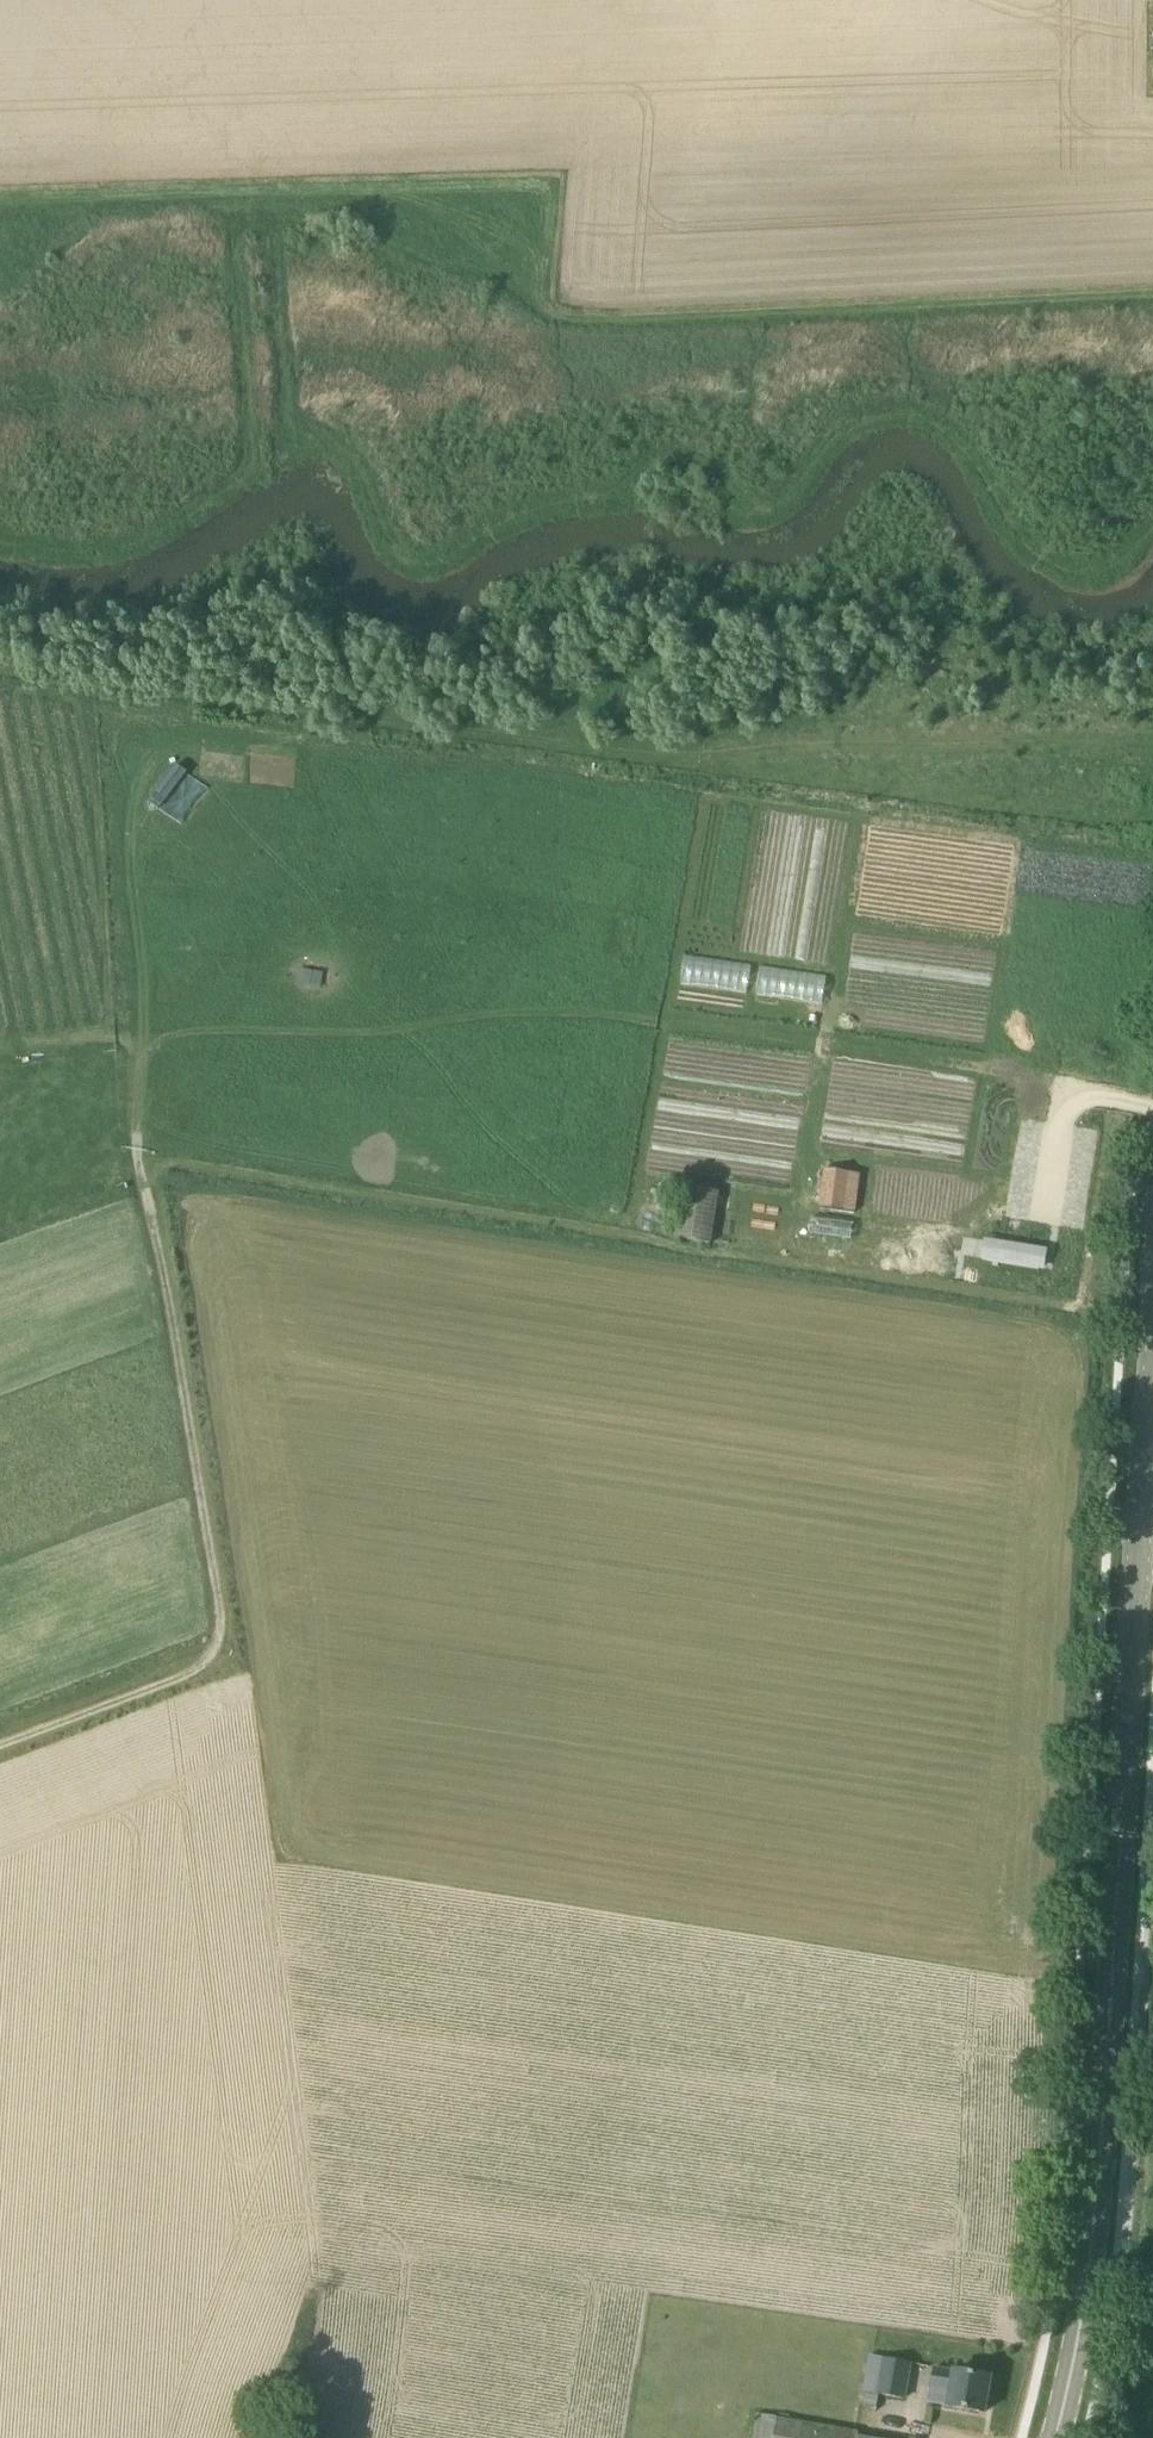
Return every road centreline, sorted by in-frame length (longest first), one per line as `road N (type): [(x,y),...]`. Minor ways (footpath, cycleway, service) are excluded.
road 1 (secondary): [(1056,2437),(1097,2207),(1152,1391)]

